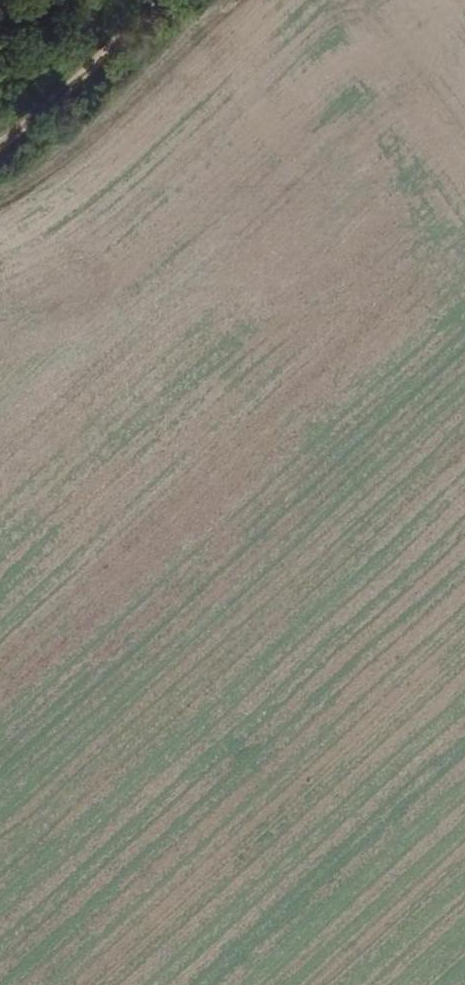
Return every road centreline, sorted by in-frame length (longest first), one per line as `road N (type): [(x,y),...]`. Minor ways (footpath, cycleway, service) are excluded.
road 1 (track): [(168,0),(0,141)]

